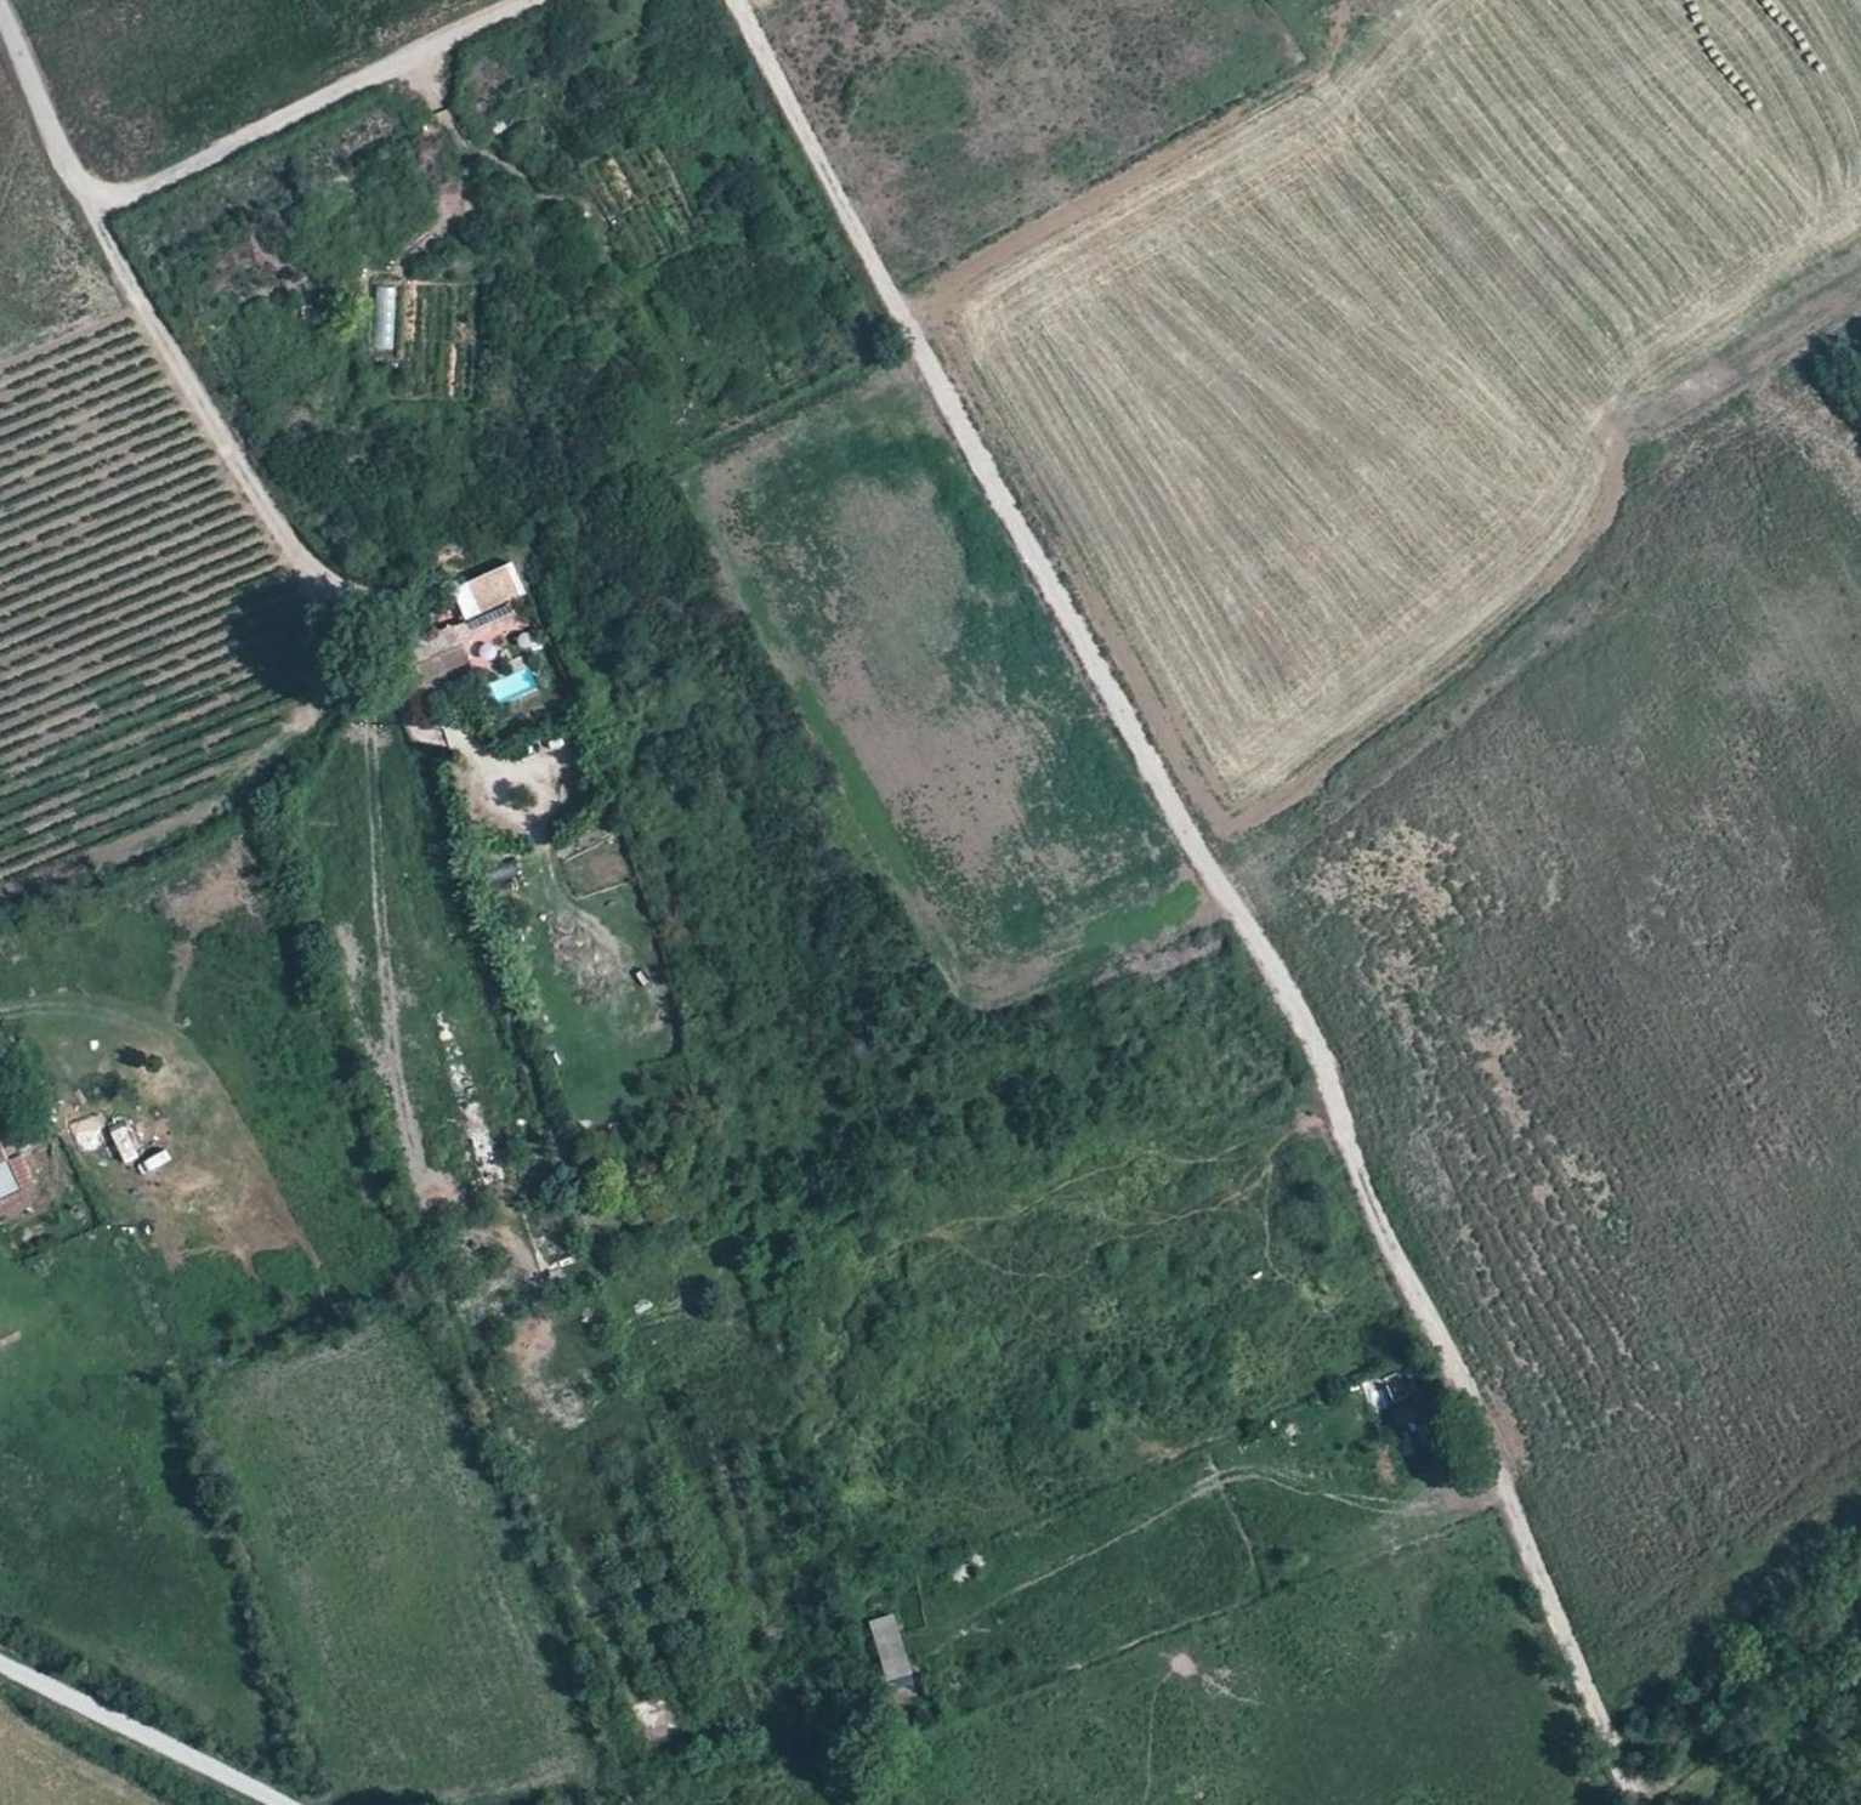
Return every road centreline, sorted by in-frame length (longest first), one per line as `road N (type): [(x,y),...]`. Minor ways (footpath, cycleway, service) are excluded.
road 1 (track): [(734,0),(1209,883),(1315,1053),(1373,1220),(1448,1359),(1632,1804)]
road 2 (track): [(75,186),(212,422),(294,546),(355,616),(397,702),(718,1588)]
road 3 (track): [(0,16),(75,186),(109,200),(147,191),(536,0)]
road 4 (track): [(283,1804),(0,1647)]

